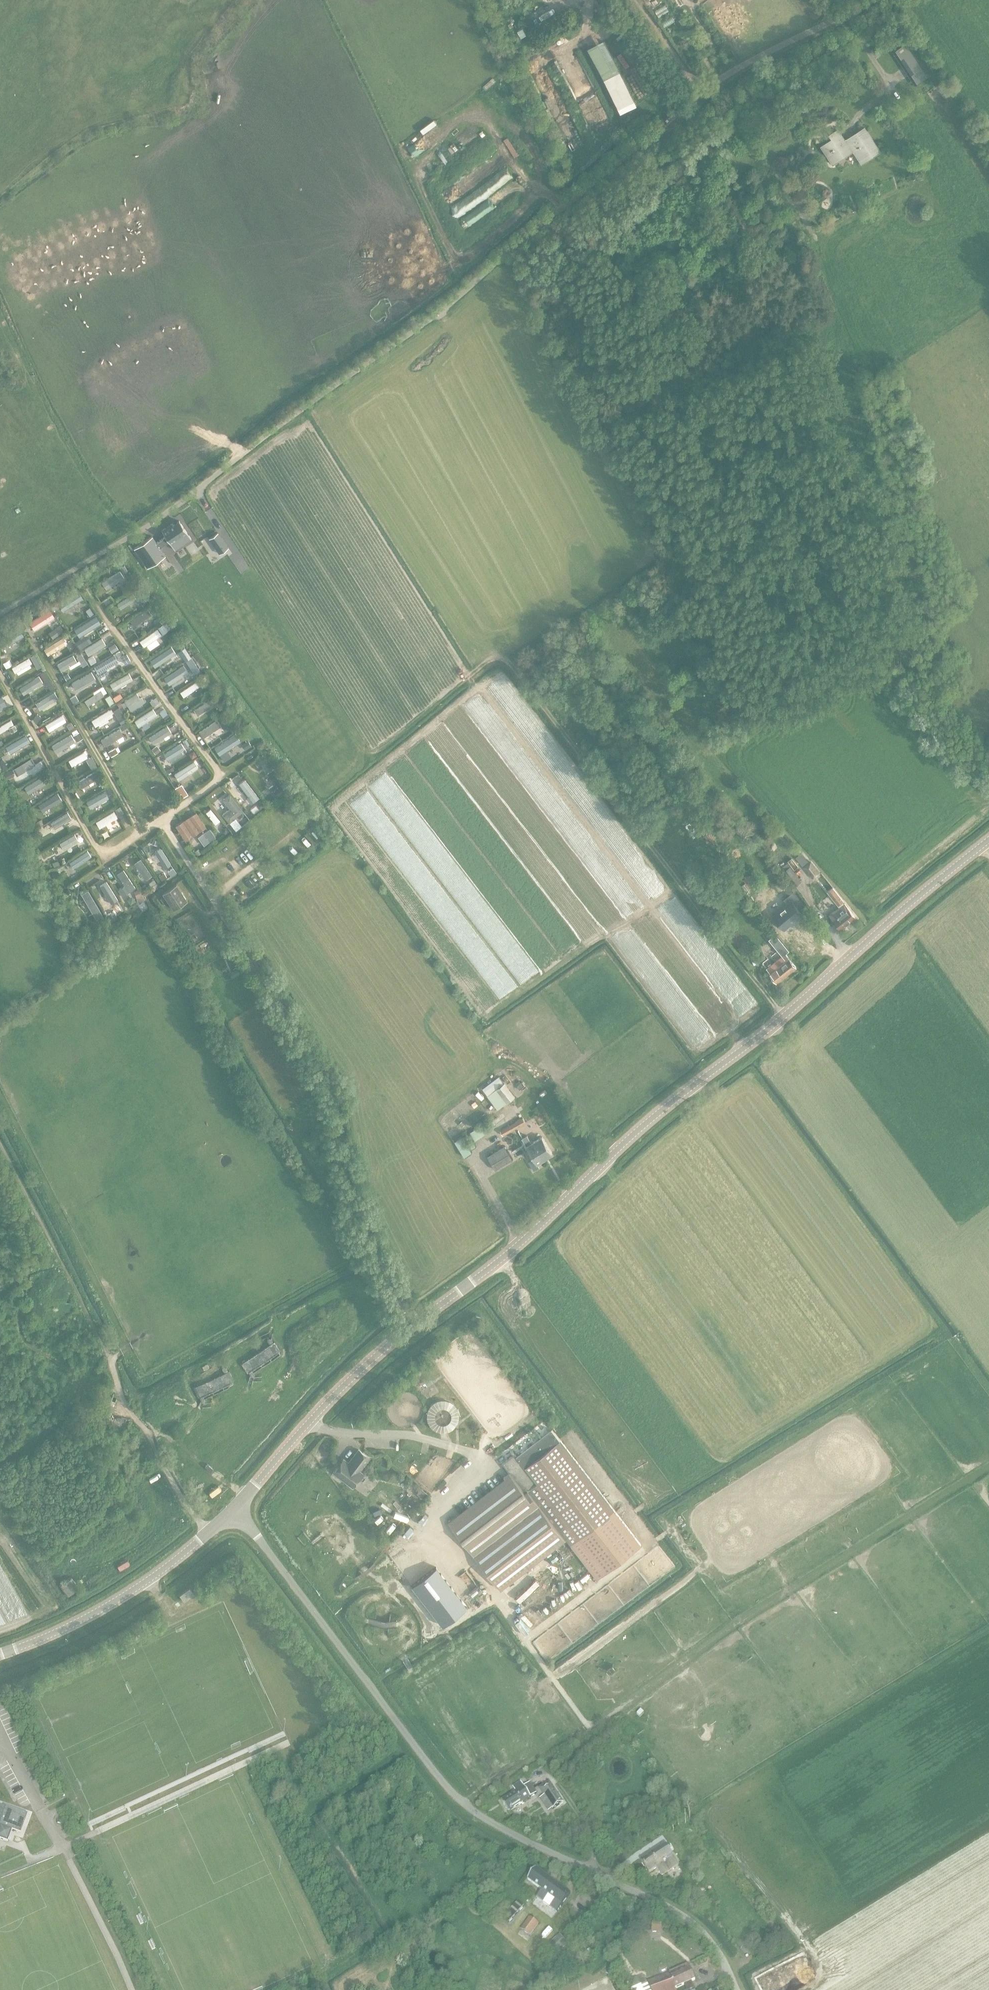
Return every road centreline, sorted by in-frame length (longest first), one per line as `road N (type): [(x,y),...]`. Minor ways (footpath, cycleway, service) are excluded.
road 1 (tertiary): [(234,1509),(381,1351),(520,1242),(642,1126),(988,839)]
road 2 (track): [(783,1016),(508,661),(487,661),(386,744),(362,749),(196,489)]
road 3 (unclassified): [(122,541),(433,317),(701,91),(869,0)]
road 4 (unclassified): [(737,1989),(717,1950),(691,1923),(463,1806),(234,1509)]
road 5 (tertiary): [(0,1653),(125,1594),(234,1509)]

